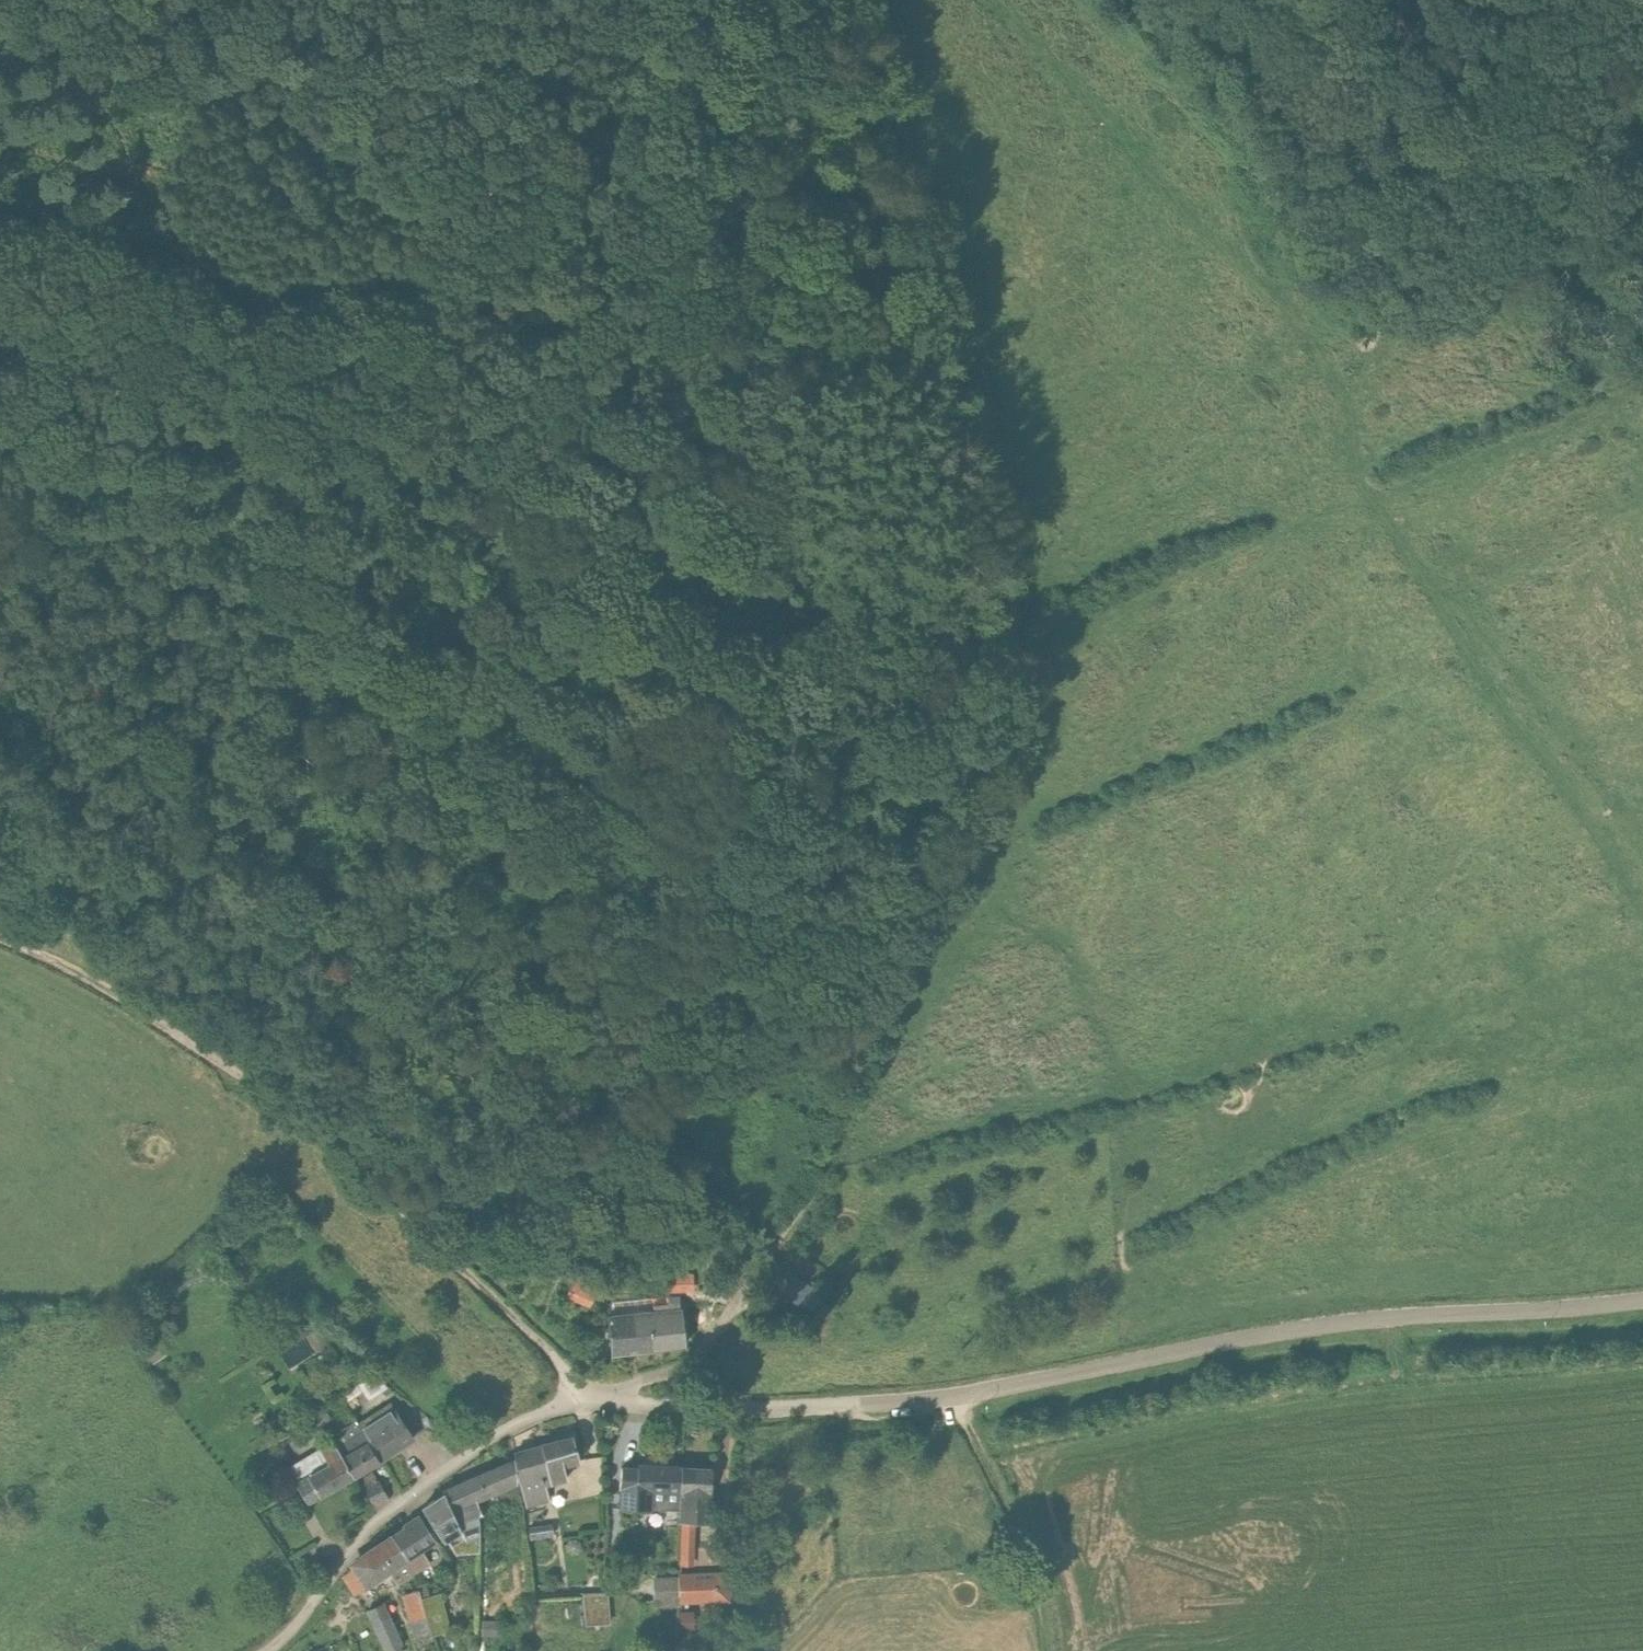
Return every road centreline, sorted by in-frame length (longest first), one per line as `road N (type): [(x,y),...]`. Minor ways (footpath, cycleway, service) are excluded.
road 1 (unclassified): [(310,1604),(394,1507),(497,1435),(578,1402),(739,1410),(955,1397),(1300,1328),(1642,1299)]
road 2 (track): [(595,1400),(318,1126),(119,996),(0,938)]
road 3 (track): [(340,151),(83,0)]
road 4 (track): [(955,1397),(1027,1558),(1044,1650)]
road 5 (track): [(595,1400),(696,1361),(770,1248)]

